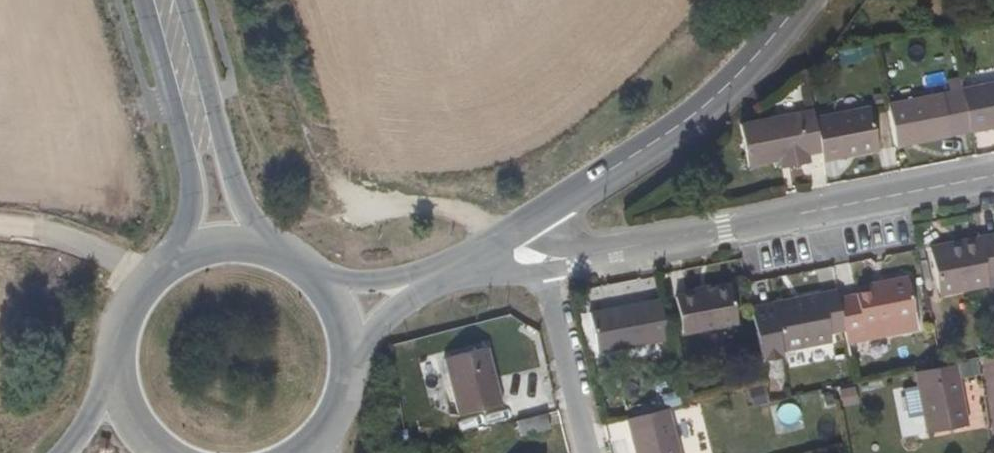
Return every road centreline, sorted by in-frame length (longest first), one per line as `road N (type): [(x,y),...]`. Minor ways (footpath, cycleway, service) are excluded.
road 1 (residential): [(557,258),(993,175)]
road 2 (tertiary): [(525,226),(698,116),(754,68),(808,0)]
road 3 (tertiary): [(145,0),(193,179),(181,240),(158,273)]
road 4 (tertiary): [(275,253),(230,164),(185,0)]
road 5 (track): [(317,157),(343,193),(371,207),(468,208),(500,242)]
road 6 (unclassified): [(543,262),(589,452)]
road 7 (secondary): [(275,253),(217,246),(158,273)]
road 8 (tertiary): [(414,285),(350,282),(295,263)]

